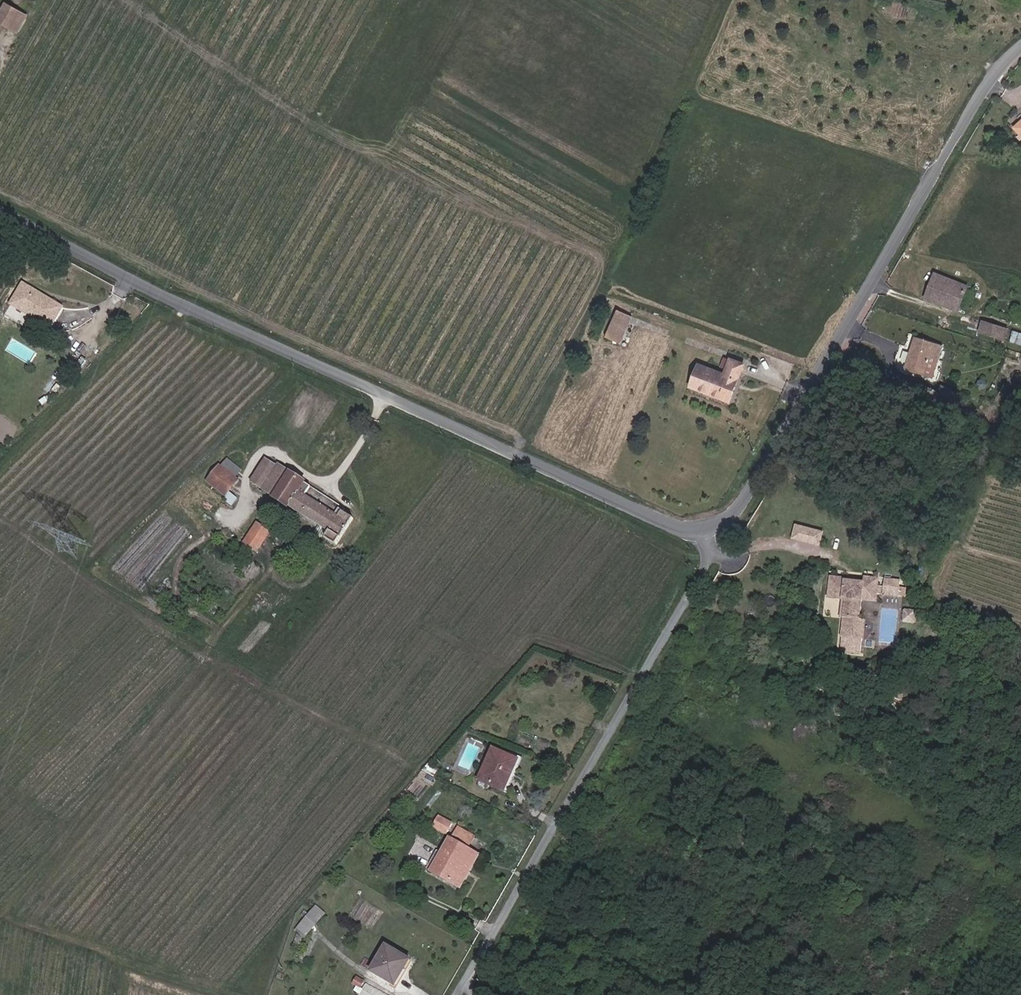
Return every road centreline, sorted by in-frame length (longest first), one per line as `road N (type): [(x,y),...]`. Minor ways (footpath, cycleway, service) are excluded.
road 1 (unclassified): [(719,551),(0,210)]
road 2 (unclassified): [(1020,48),(719,551)]
road 3 (unclassified): [(719,551),(464,994)]

